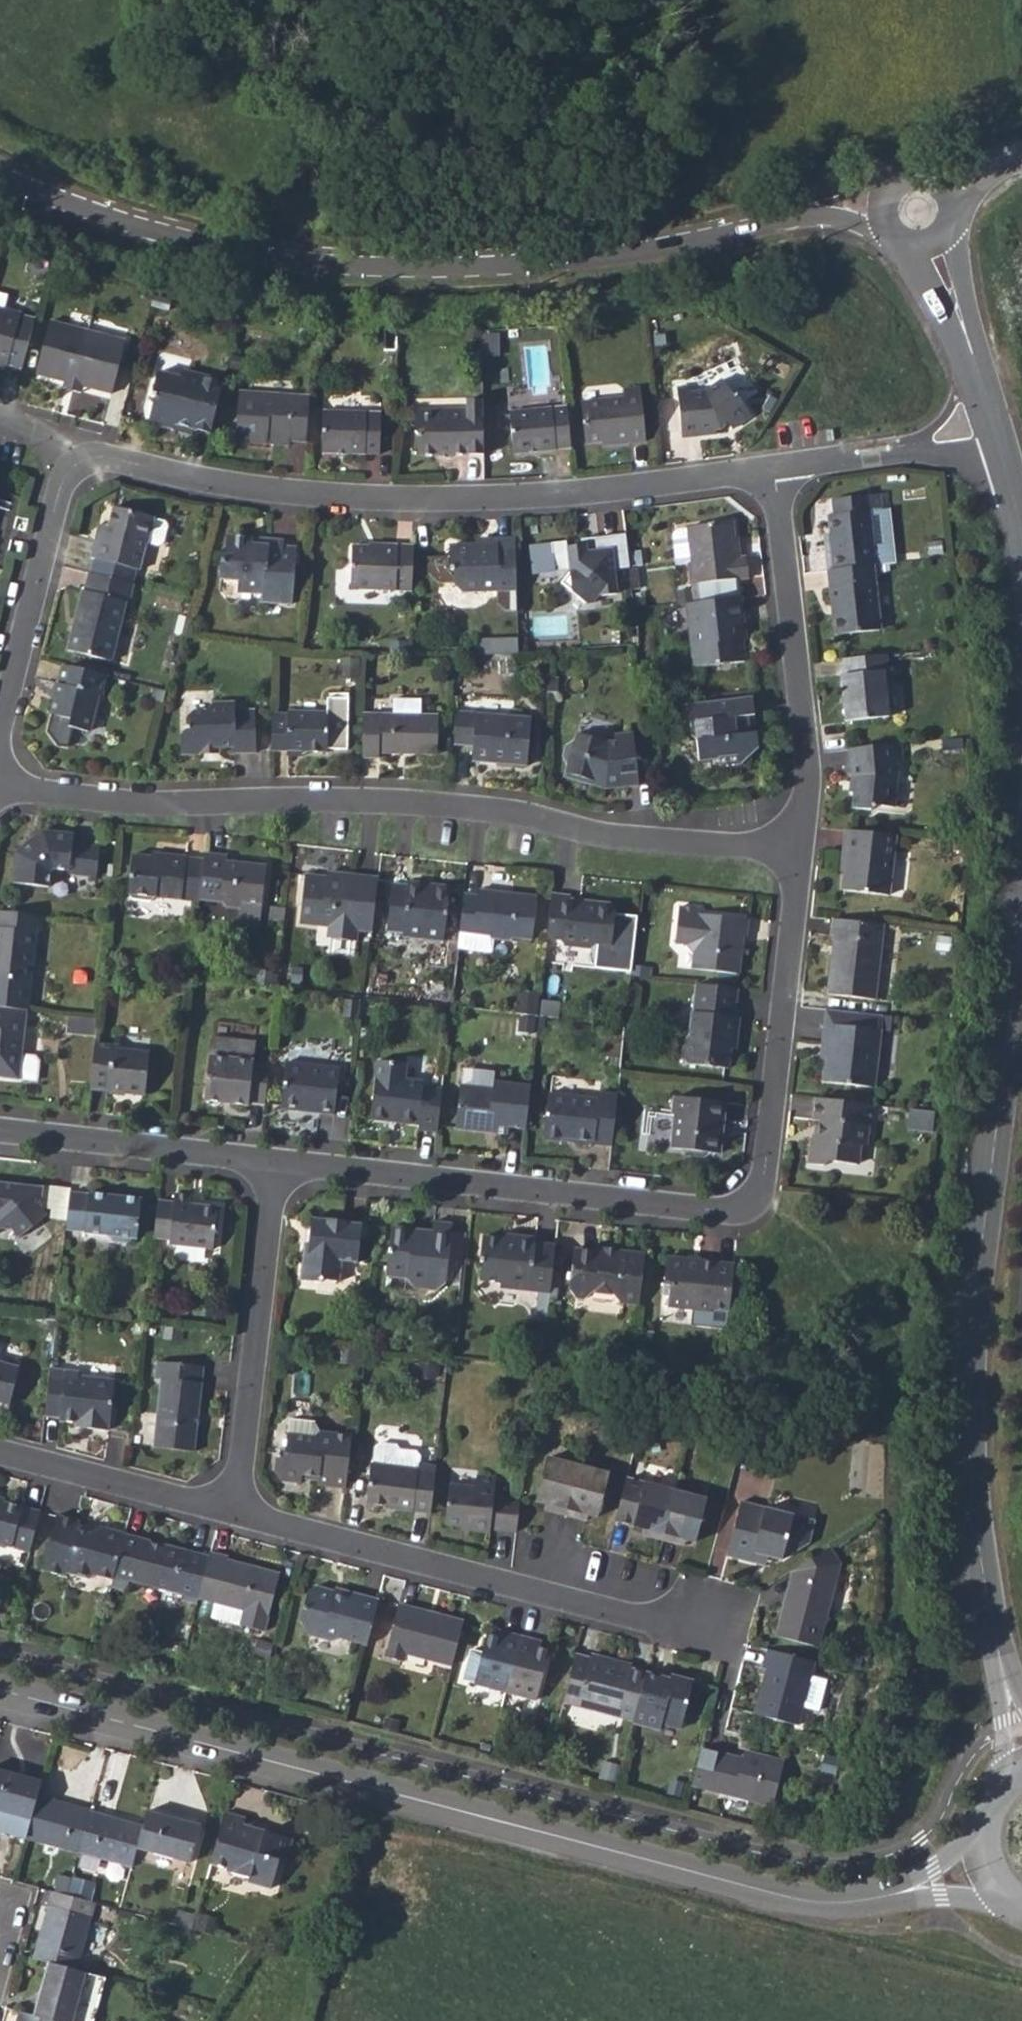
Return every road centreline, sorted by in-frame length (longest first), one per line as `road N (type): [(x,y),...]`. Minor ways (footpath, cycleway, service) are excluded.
road 1 (secondary): [(991,1866),(904,1892),(799,1903),(0,1693)]
road 2 (tertiary): [(0,172),(149,232),(217,249),(404,266),(633,253),(833,217),(885,219)]
road 3 (tertiary): [(1021,923),(977,1277),(970,1440),(976,1555),(1021,1746)]
road 4 (residential): [(0,791),(155,809),(376,805),(513,814),(601,838),(799,850)]
road 5 (residential): [(773,469),(642,488),(409,503),(310,497),(113,459),(77,465)]
road 6 (residential): [(234,1513),(644,1622),(710,1619)]
road 7 (residential): [(718,1213),(274,1166)]
road 8 (residential): [(718,1213),(748,1206),(763,1180),(799,850)]
road 9 (residential): [(799,850),(808,786),(773,469)]
road 10 (residential): [(274,1166),(234,1513)]
road 11 (residential): [(274,1166),(0,1133)]
road 12 (residential): [(77,465),(59,486),(0,727)]
road 13 (residential): [(234,1513),(0,1453)]
road 14 (residential): [(773,469),(1000,446)]
road 15 (tertiary): [(933,242),(1000,446)]

